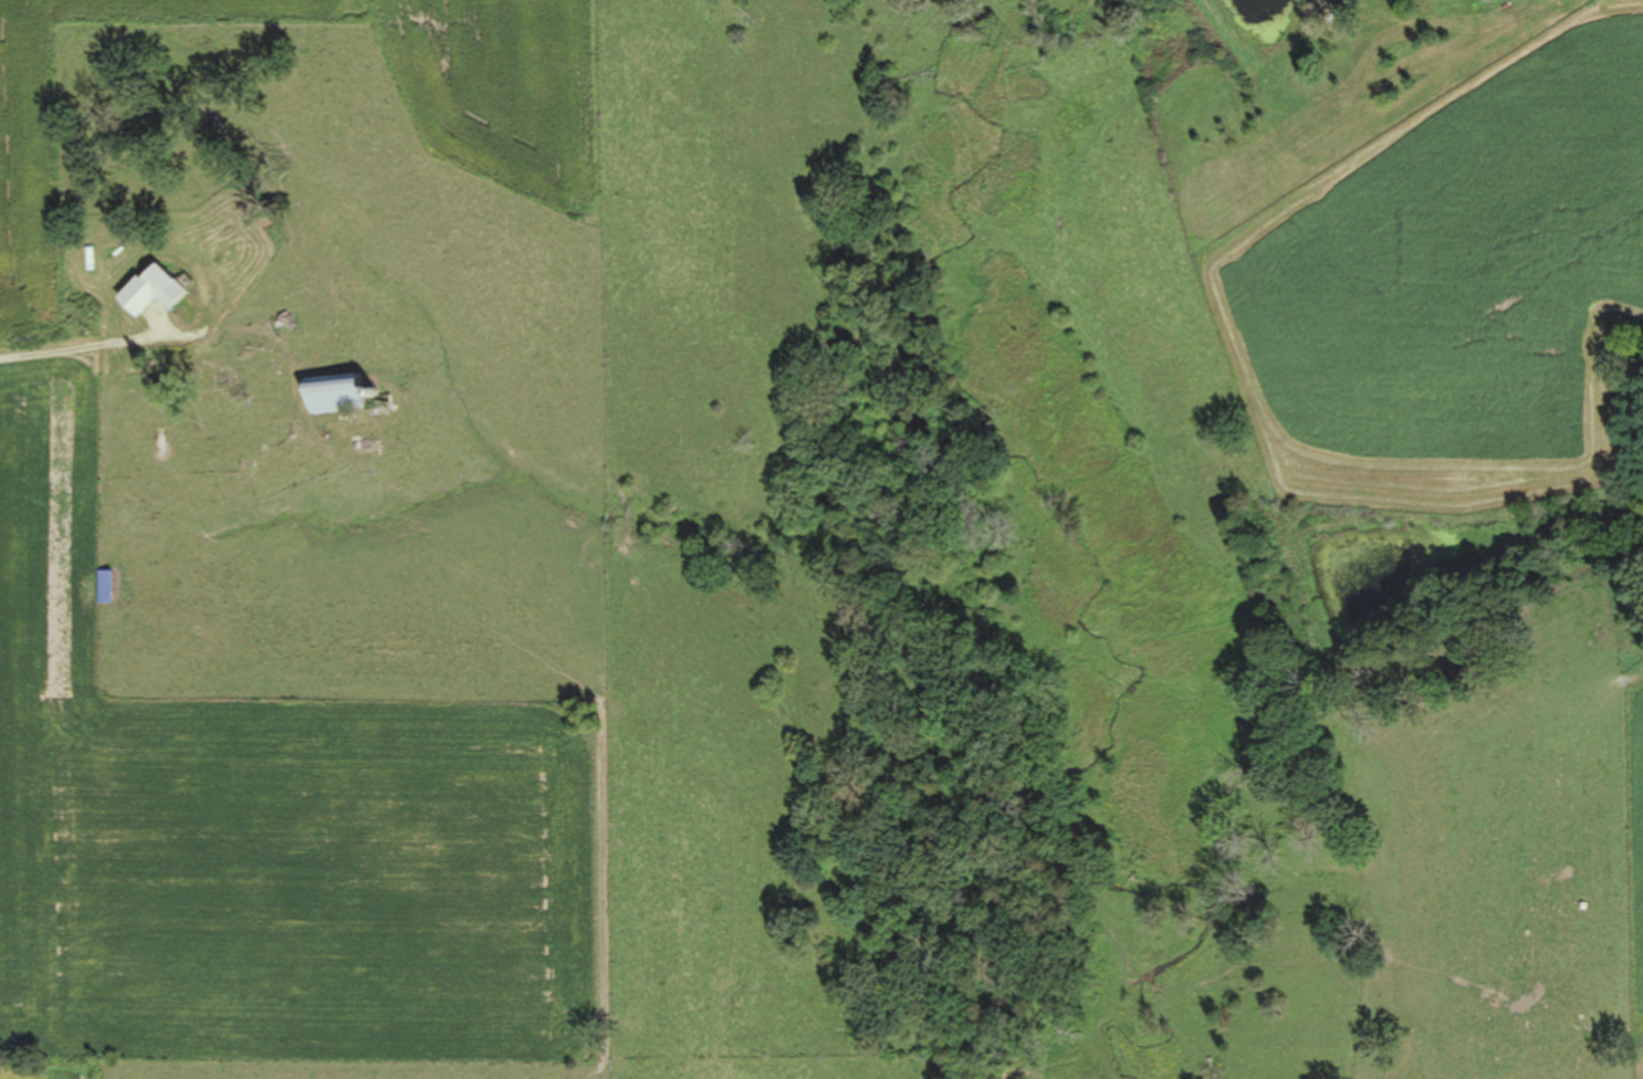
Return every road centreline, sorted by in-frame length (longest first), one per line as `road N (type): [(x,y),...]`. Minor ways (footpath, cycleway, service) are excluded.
road 1 (residential): [(0,360),(186,349)]

